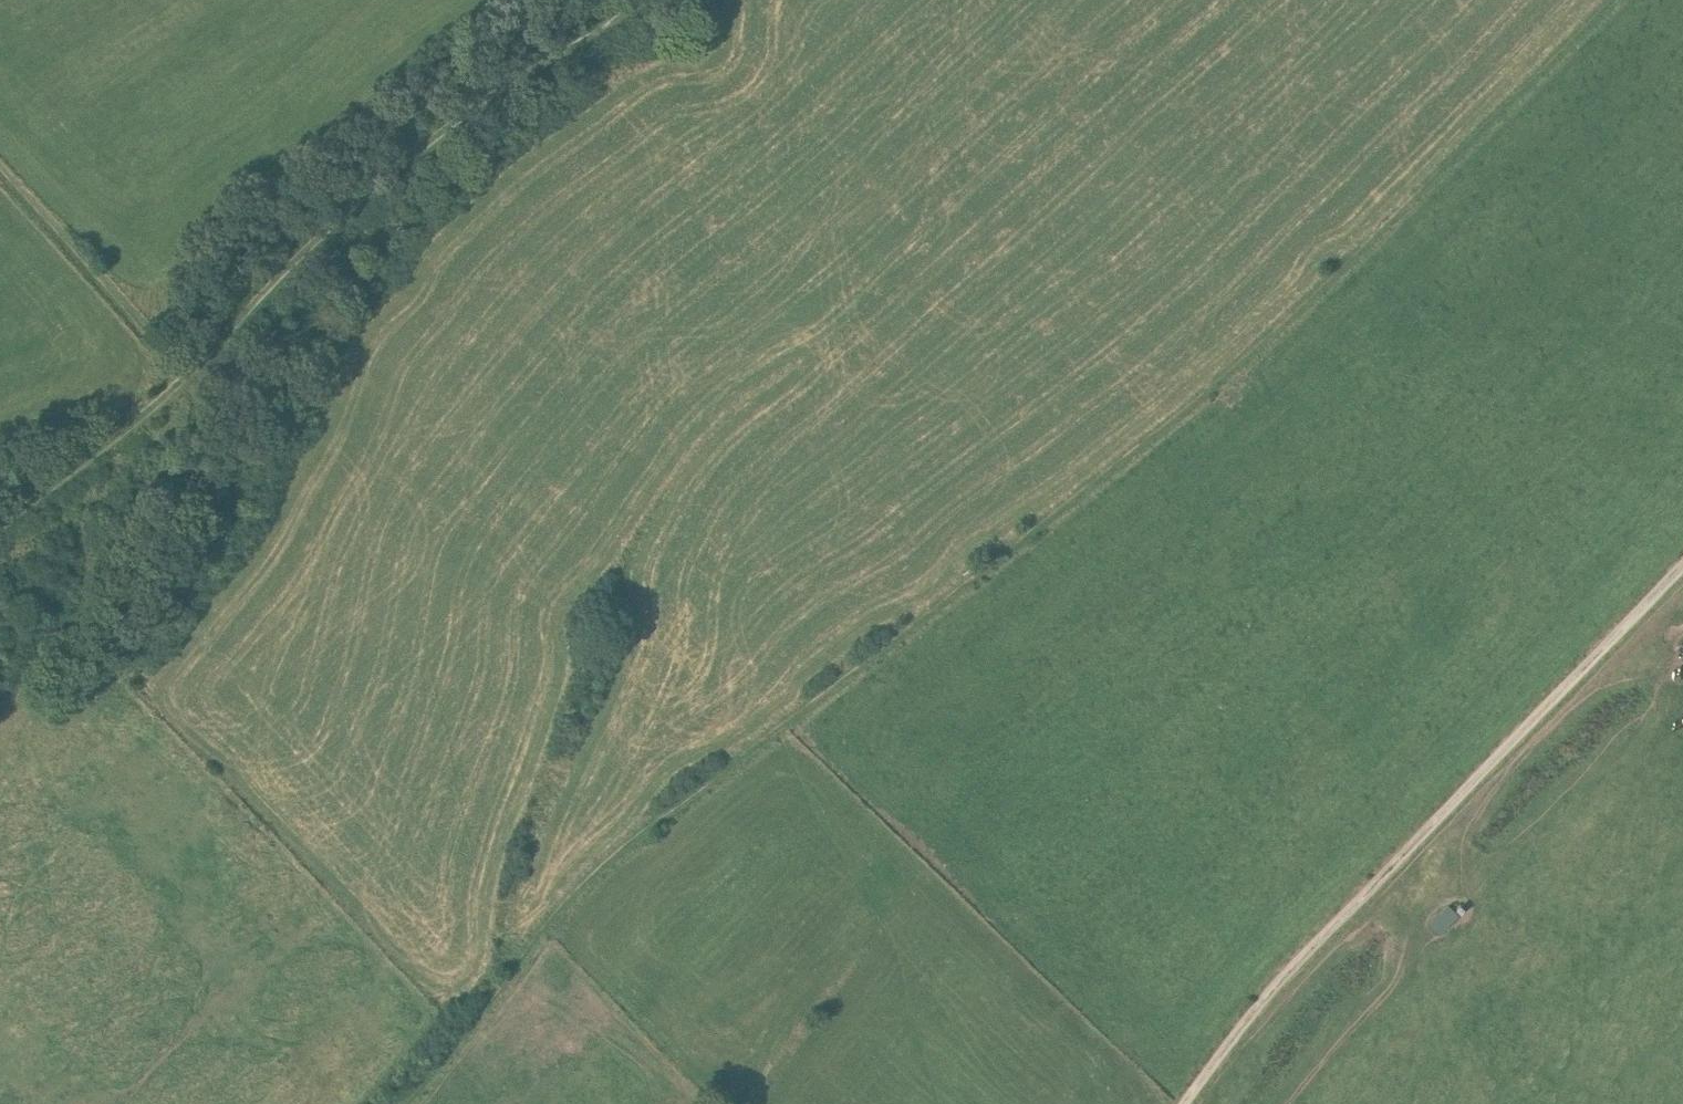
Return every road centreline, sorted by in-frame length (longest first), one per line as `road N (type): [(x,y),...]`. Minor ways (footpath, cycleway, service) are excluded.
road 1 (track): [(1611,0),(1288,320),(653,824),(553,921),(407,1103)]
road 2 (track): [(1682,563),(1303,960),(1190,1103)]
road 3 (track): [(642,0),(411,153),(352,203),(185,377)]
road 4 (track): [(196,365),(200,395),(190,436),(68,630),(21,683),(20,706)]
road 5 (track): [(185,377),(0,175)]
road 6 (track): [(185,377),(113,445),(0,528)]

